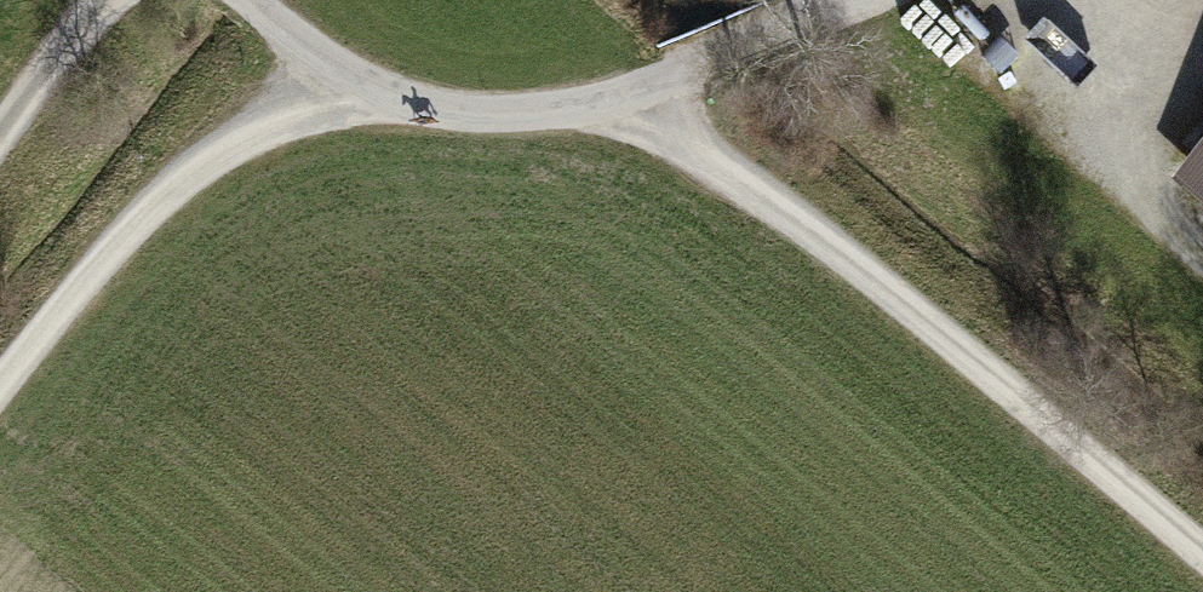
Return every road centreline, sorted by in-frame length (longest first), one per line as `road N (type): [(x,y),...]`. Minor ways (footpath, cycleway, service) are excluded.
road 1 (track): [(625,98),(1202,573)]
road 2 (residential): [(823,0),(625,98),(458,116),(321,76),(238,0)]
road 3 (track): [(321,76),(164,194),(0,386)]
road 4 (track): [(0,143),(115,0)]

